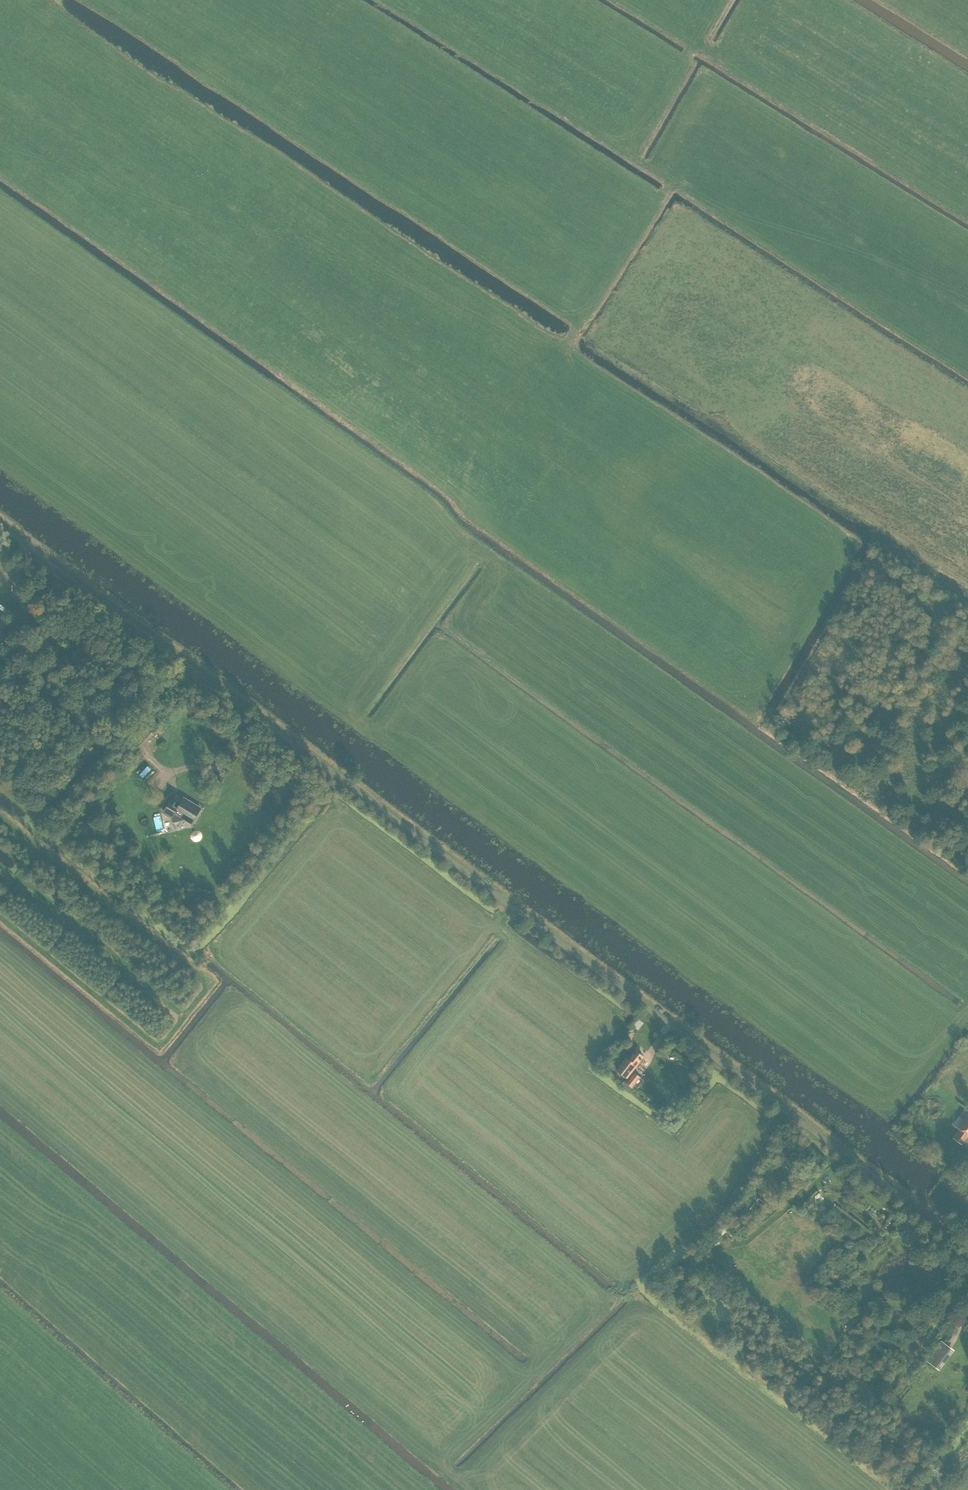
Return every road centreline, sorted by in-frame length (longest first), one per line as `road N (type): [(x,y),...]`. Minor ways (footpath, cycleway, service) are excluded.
road 1 (unclassified): [(967,1243),(0,526)]

